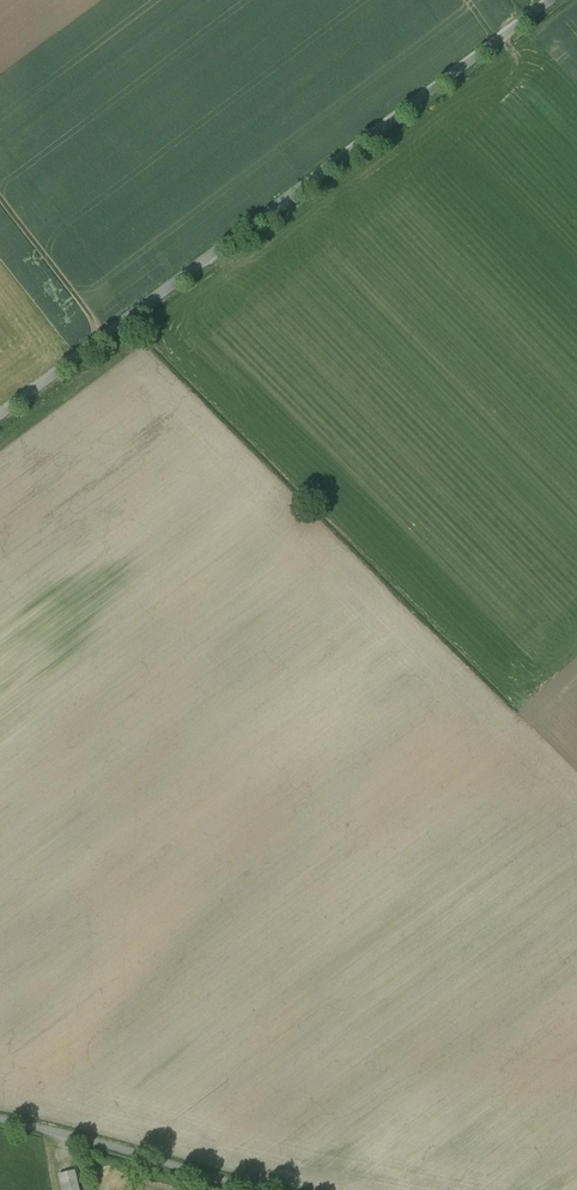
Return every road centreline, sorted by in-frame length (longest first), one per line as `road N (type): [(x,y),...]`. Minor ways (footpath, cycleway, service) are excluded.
road 1 (residential): [(0,416),(551,0)]
road 2 (unclassified): [(270,1189),(0,1121)]

